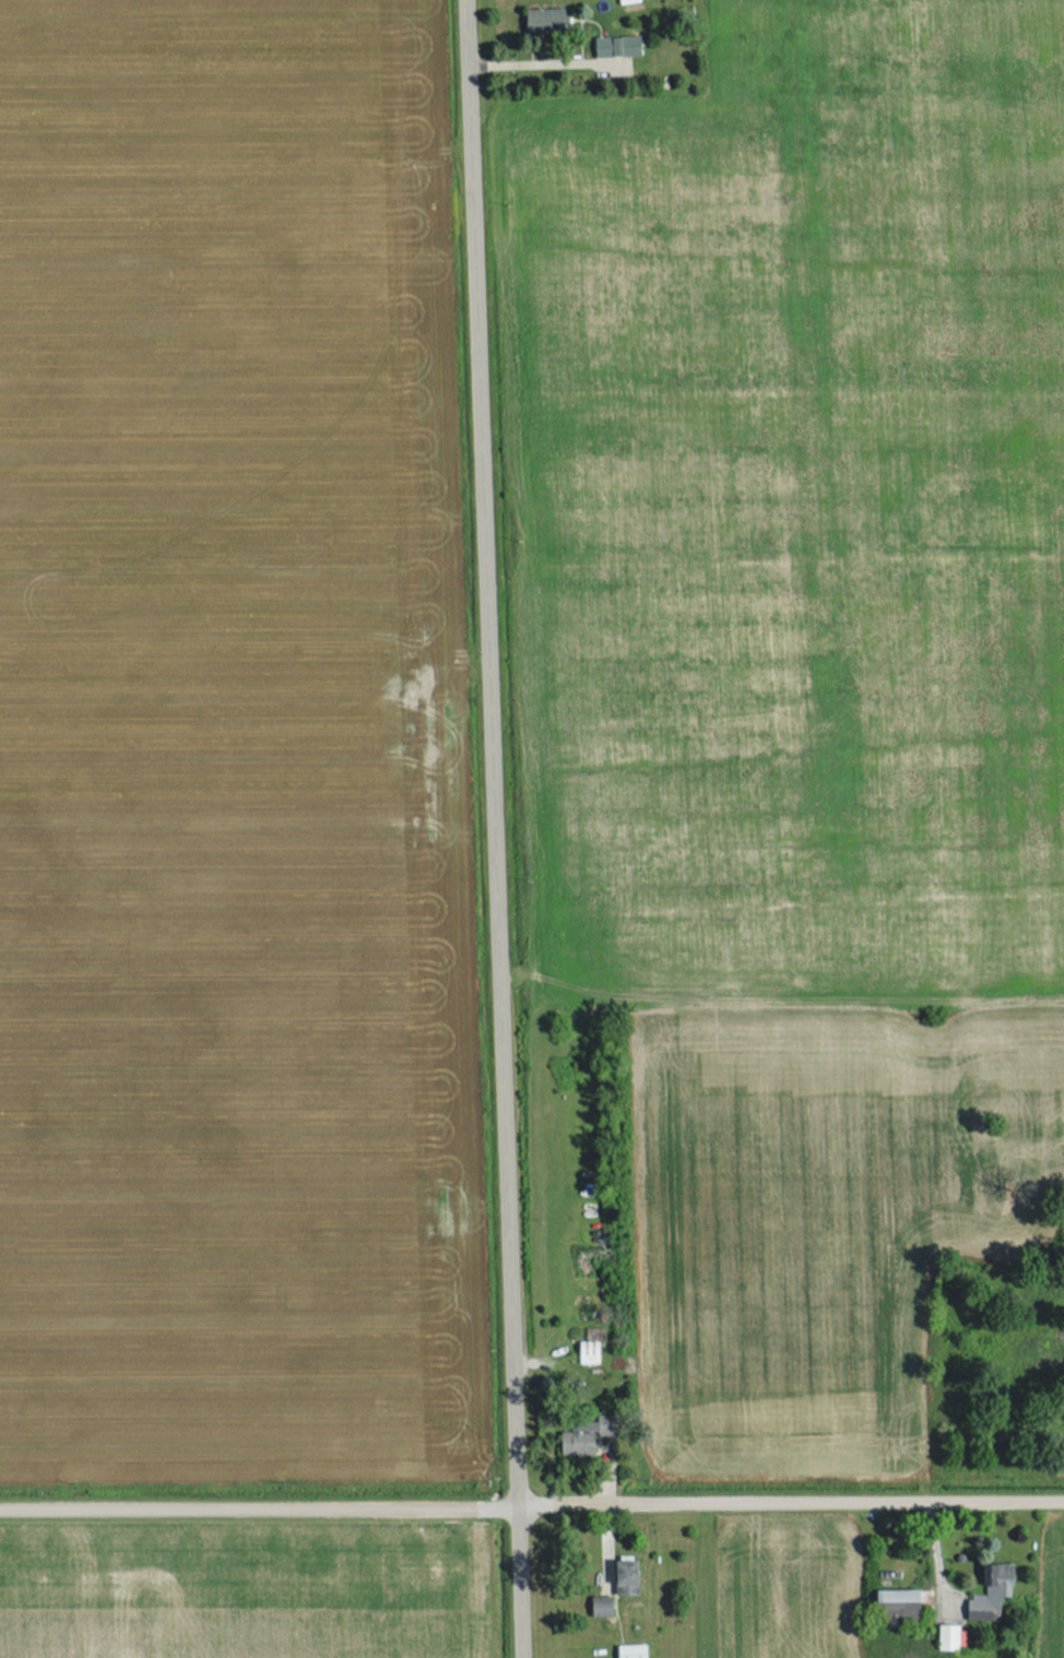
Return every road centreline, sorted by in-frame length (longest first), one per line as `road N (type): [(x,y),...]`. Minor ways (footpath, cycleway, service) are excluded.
road 1 (residential): [(528,1657),(470,0)]
road 2 (residential): [(1063,1501),(0,1501)]

